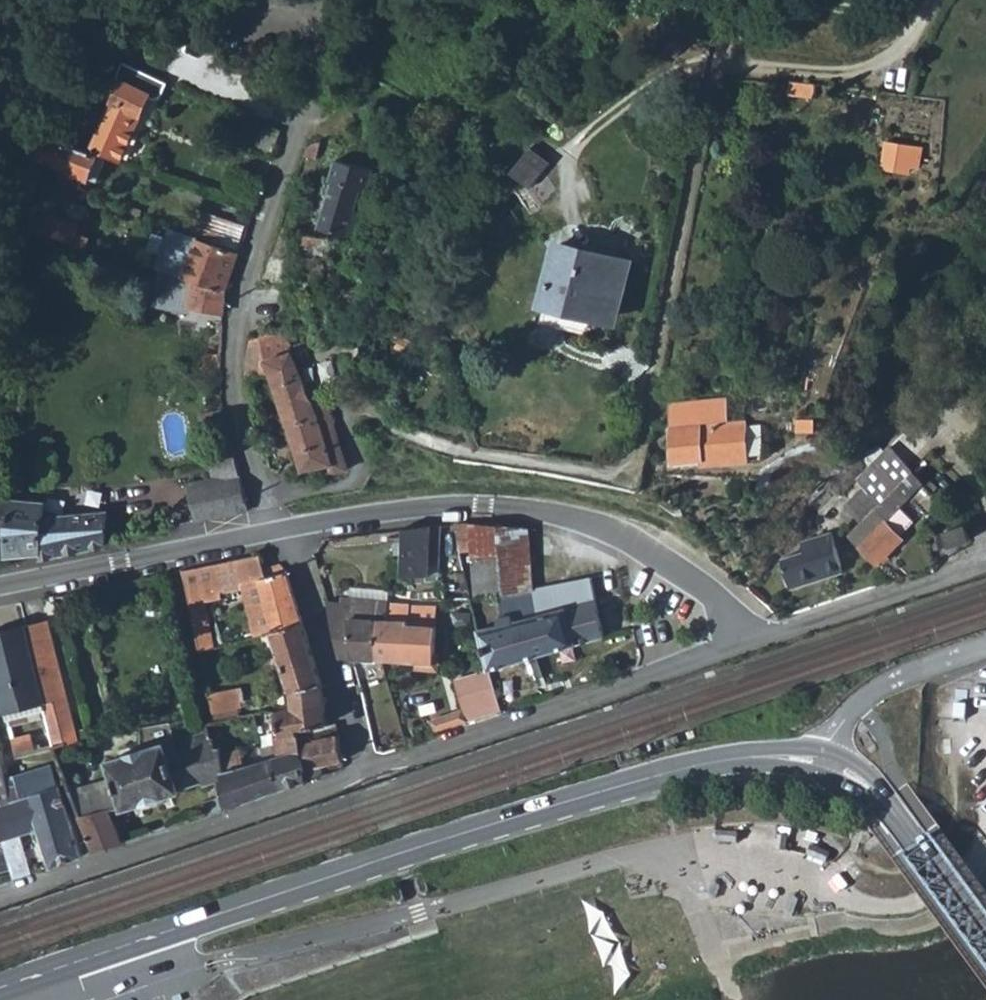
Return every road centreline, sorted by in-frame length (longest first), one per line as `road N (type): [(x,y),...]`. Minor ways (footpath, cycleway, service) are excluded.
road 1 (tertiary): [(985,937),(858,779),(825,762),(761,757),(557,803),(0,988)]
road 2 (unclassified): [(252,476),(306,497),(350,488),(360,469),(342,428),(348,413),(414,447),(479,466),(610,487),(627,479),(639,459),(725,71)]
road 3 (residential): [(281,529),(381,511),(490,504),(541,511),(671,559),(726,602),(755,645)]
road 4 (residential): [(312,84),(239,312),(234,409),(252,476)]
road 5 (residential): [(370,772),(755,645)]
road 6 (residential): [(0,896),(370,772)]
road 7 (track): [(701,862),(775,868),(864,905),(896,907),(919,901),(971,866),(985,833)]
road 8 (residential): [(0,586),(281,529)]
road 9 (residential): [(281,529),(370,772)]
road 10 (track): [(725,71),(879,81),(907,63),(937,0)]
road 11 (residential): [(985,564),(755,645)]

